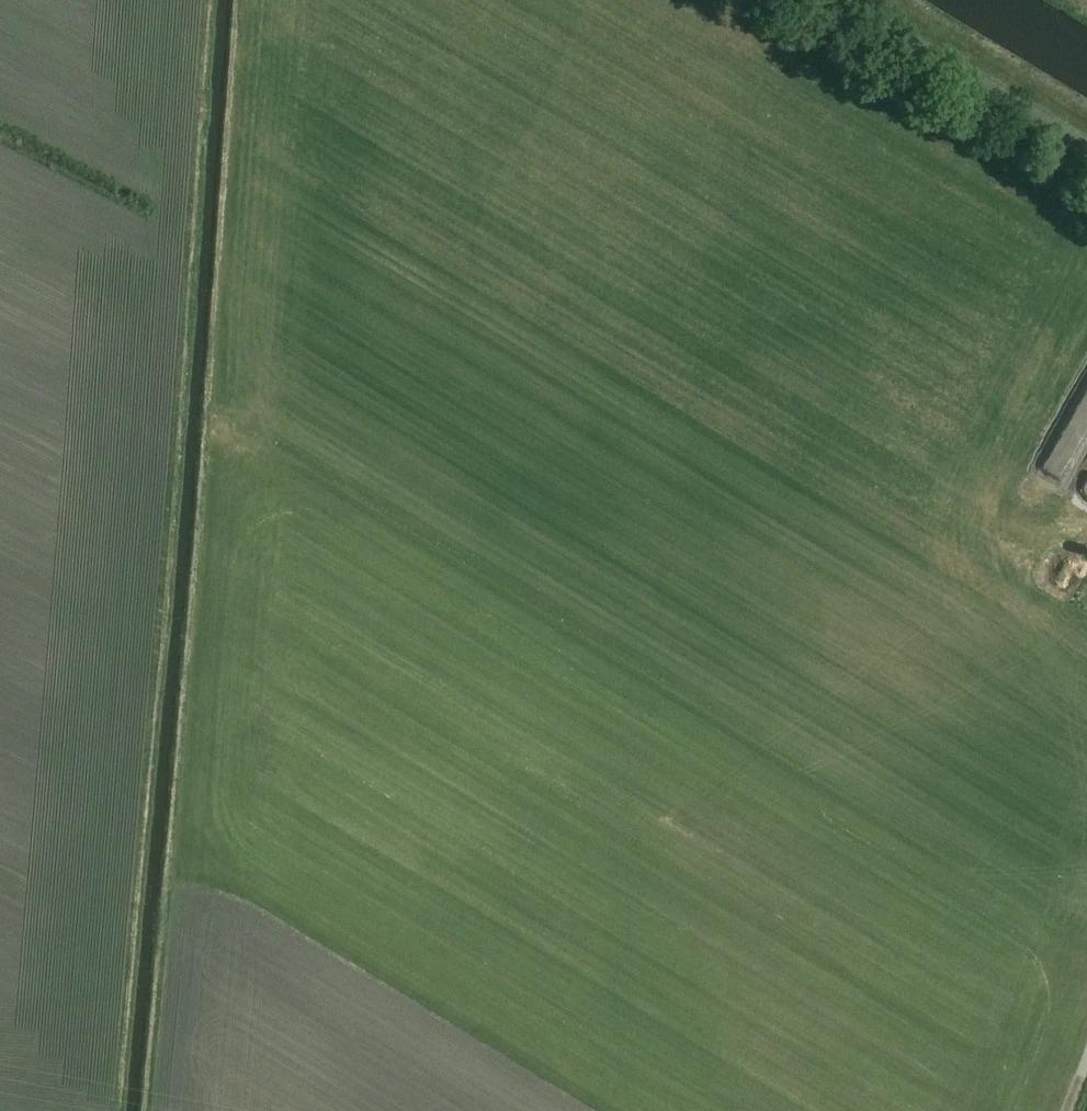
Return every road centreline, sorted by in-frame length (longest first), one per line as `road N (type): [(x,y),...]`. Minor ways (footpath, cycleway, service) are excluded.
road 1 (unclassified): [(1086,146),(845,0)]

